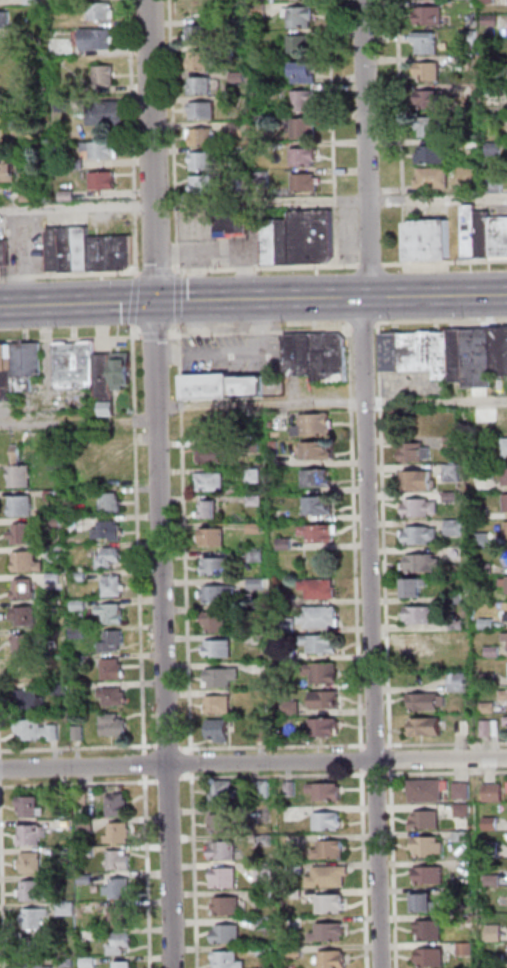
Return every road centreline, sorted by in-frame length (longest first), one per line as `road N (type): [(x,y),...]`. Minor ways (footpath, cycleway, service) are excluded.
road 1 (residential): [(171,967),(146,0)]
road 2 (residential): [(379,967),(361,298)]
road 3 (secondary): [(506,295),(0,307)]
road 4 (residential): [(506,759),(0,770)]
road 5 (residential): [(368,298),(358,0)]

